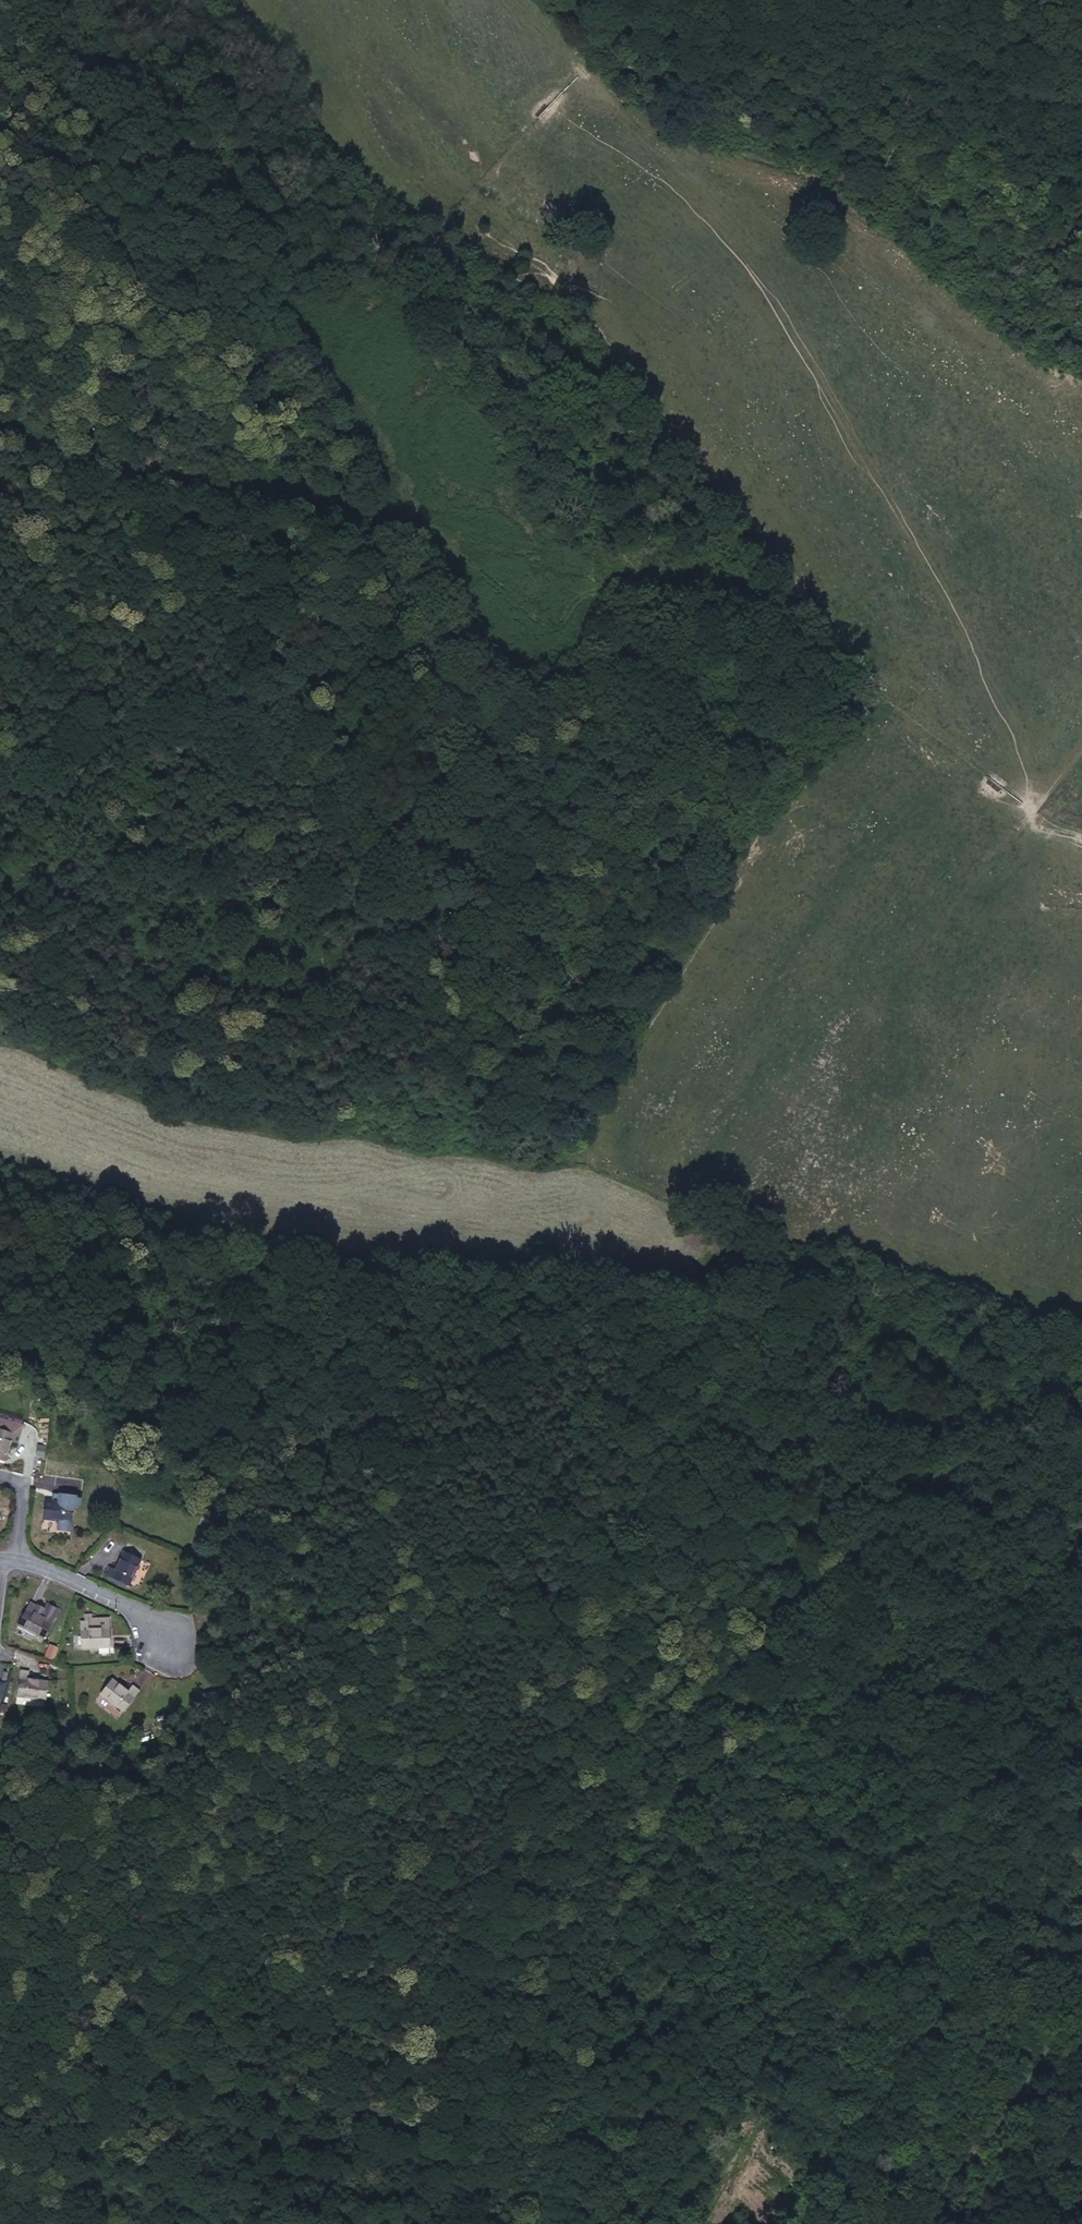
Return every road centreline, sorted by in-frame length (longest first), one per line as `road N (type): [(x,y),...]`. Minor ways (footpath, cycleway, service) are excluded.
road 1 (track): [(1081,331),(826,158),(619,0)]
road 2 (tertiary): [(1081,1961),(954,2206),(932,2223)]
road 3 (residential): [(15,1560),(179,1635)]

